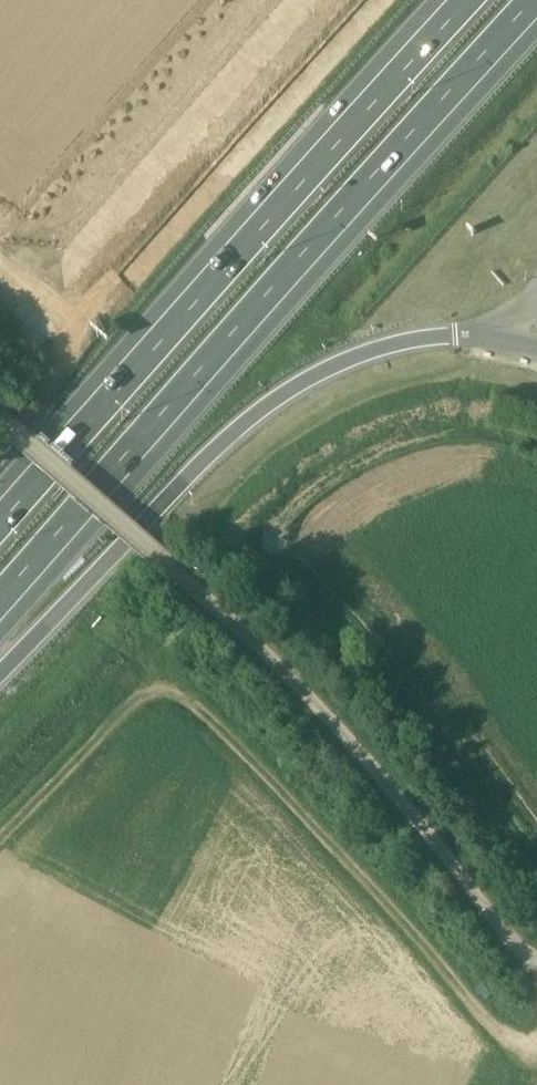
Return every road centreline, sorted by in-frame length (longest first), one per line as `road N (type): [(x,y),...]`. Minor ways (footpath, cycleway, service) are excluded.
road 1 (motorway): [(0,609),(536,9)]
road 2 (unclassified): [(536,963),(327,714),(0,416)]
road 3 (motorway): [(460,0),(0,513)]
road 4 (motorway): [(0,674),(251,417),(346,361),(454,334)]

